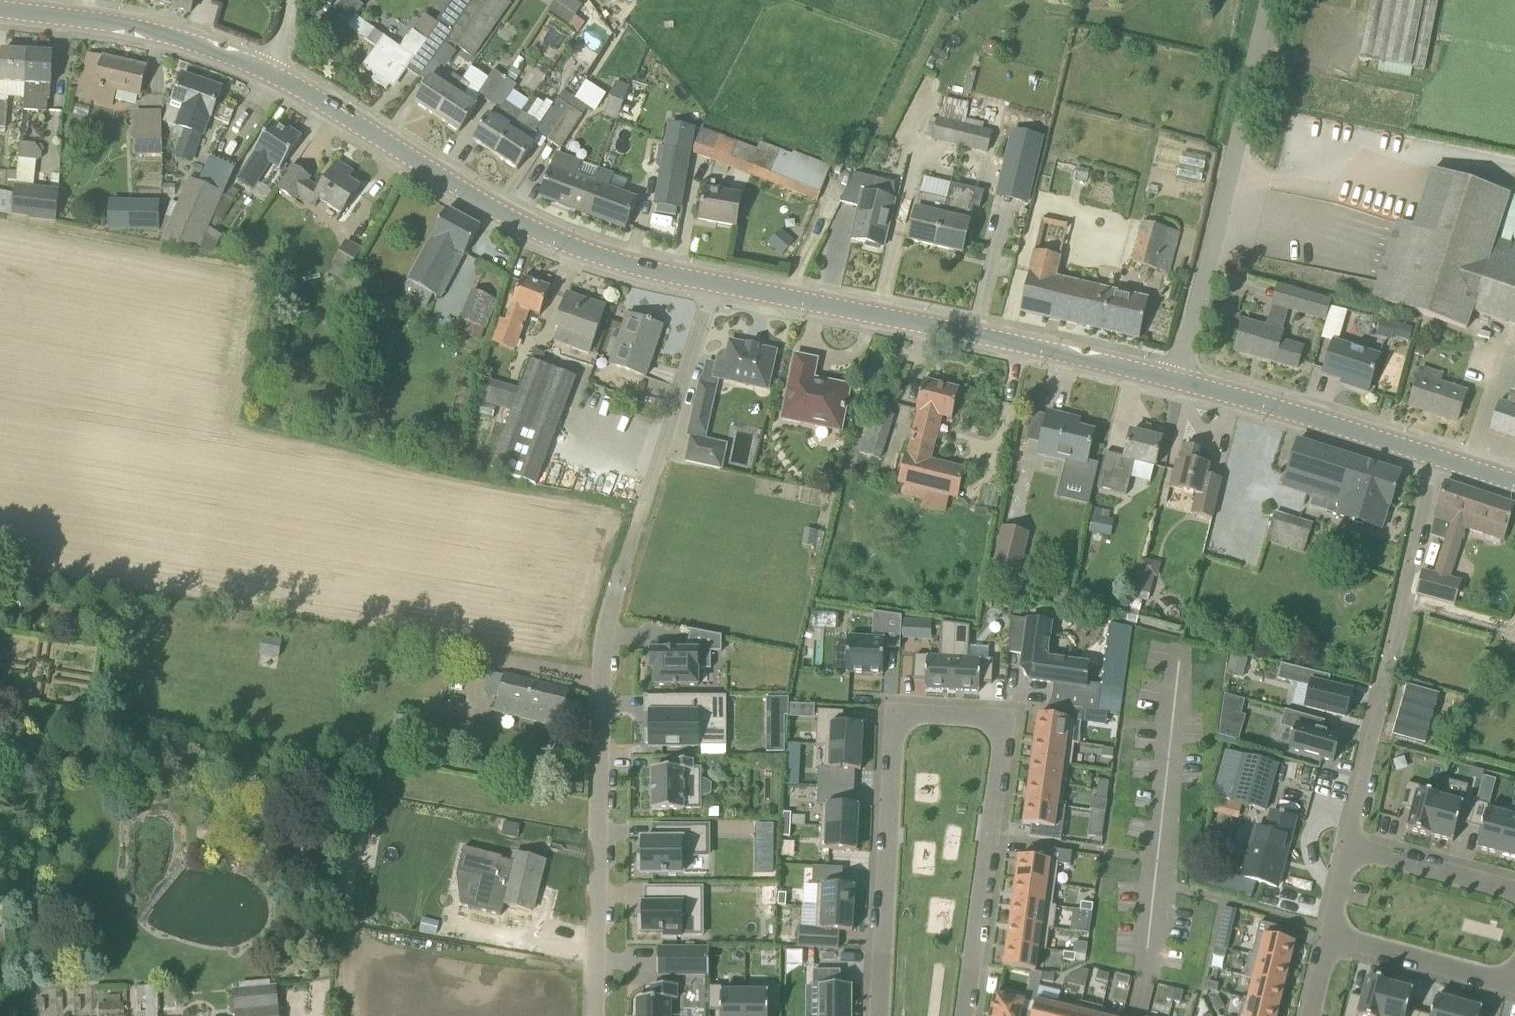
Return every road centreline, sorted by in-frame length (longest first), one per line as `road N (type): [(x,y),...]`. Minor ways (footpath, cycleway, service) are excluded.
road 1 (tertiary): [(715,284),(585,251),(504,215),(269,72),(192,42),(0,9)]
road 2 (unclassified): [(597,1015),(603,640),(715,284)]
road 3 (residential): [(880,1015),(894,716),(1006,719),(966,1015)]
road 4 (tertiary): [(1178,381),(715,284)]
road 5 (residential): [(1350,846),(1436,455)]
road 6 (unclassified): [(1178,381),(1259,0)]
road 7 (tertiary): [(1436,455),(1178,381)]
road 8 (residential): [(1330,939),(1514,986)]
road 9 (residential): [(1514,893),(1350,846)]

